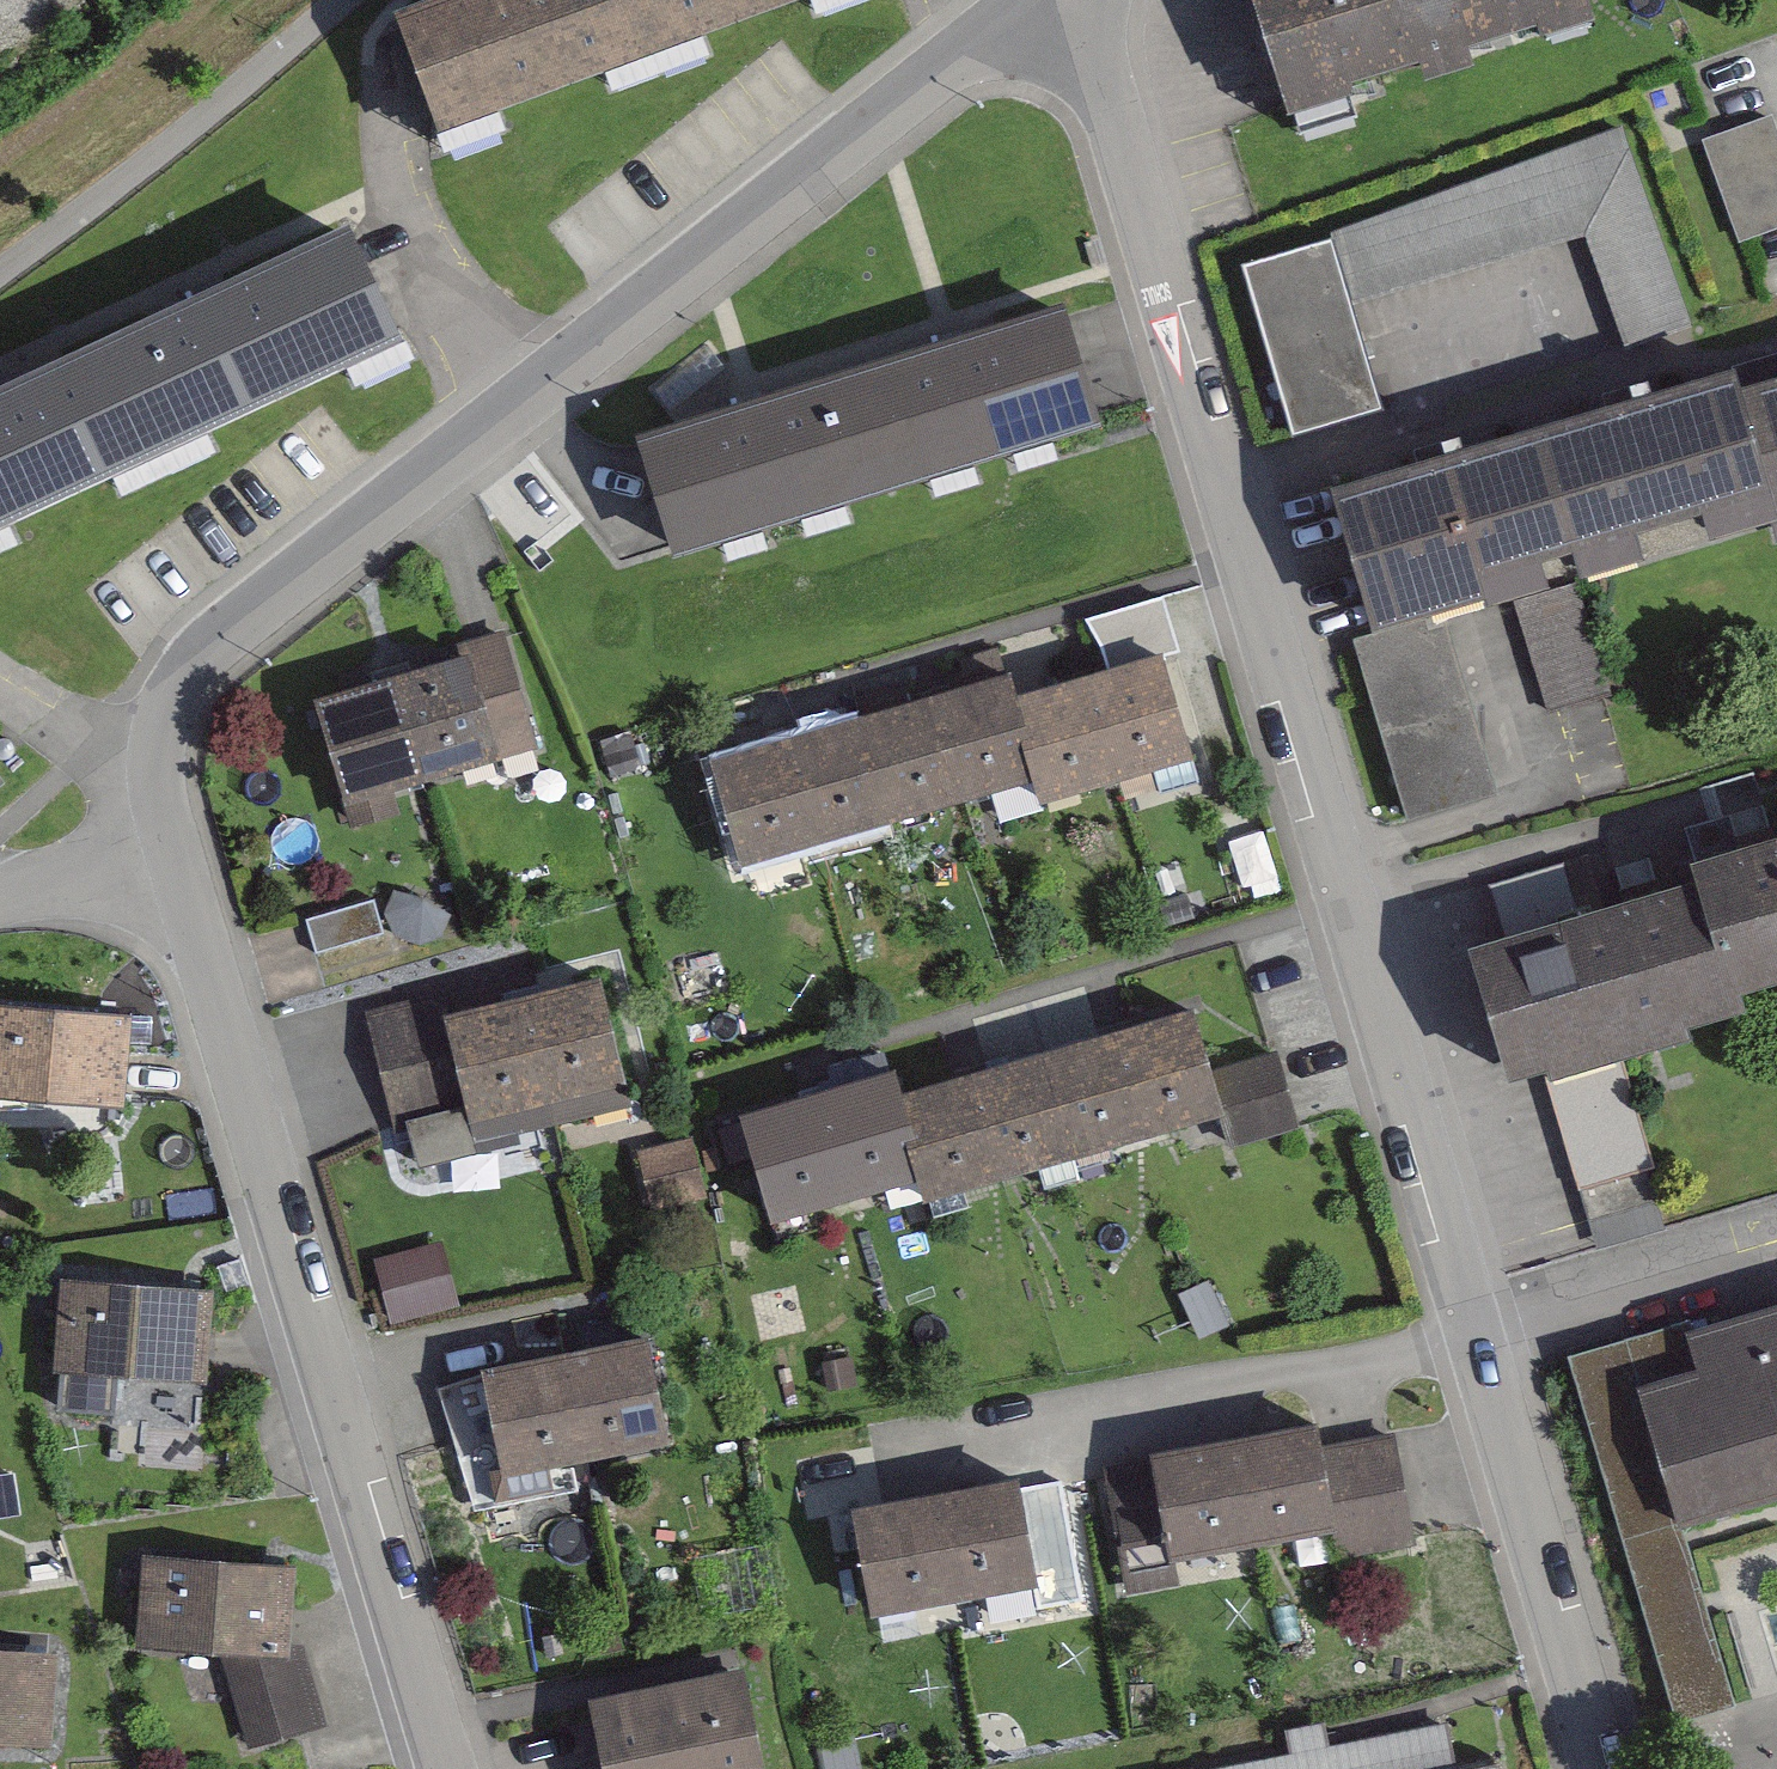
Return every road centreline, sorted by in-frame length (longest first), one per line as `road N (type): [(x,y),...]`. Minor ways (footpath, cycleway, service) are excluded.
road 1 (residential): [(1605,1768),(1296,694),(1121,0)]
road 2 (residential): [(160,851),(147,781),(162,711),(247,617),(1014,0)]
road 3 (residential): [(443,1768),(160,851)]
road 4 (track): [(0,278),(343,0)]
road 5 (residential): [(0,898),(160,851)]

